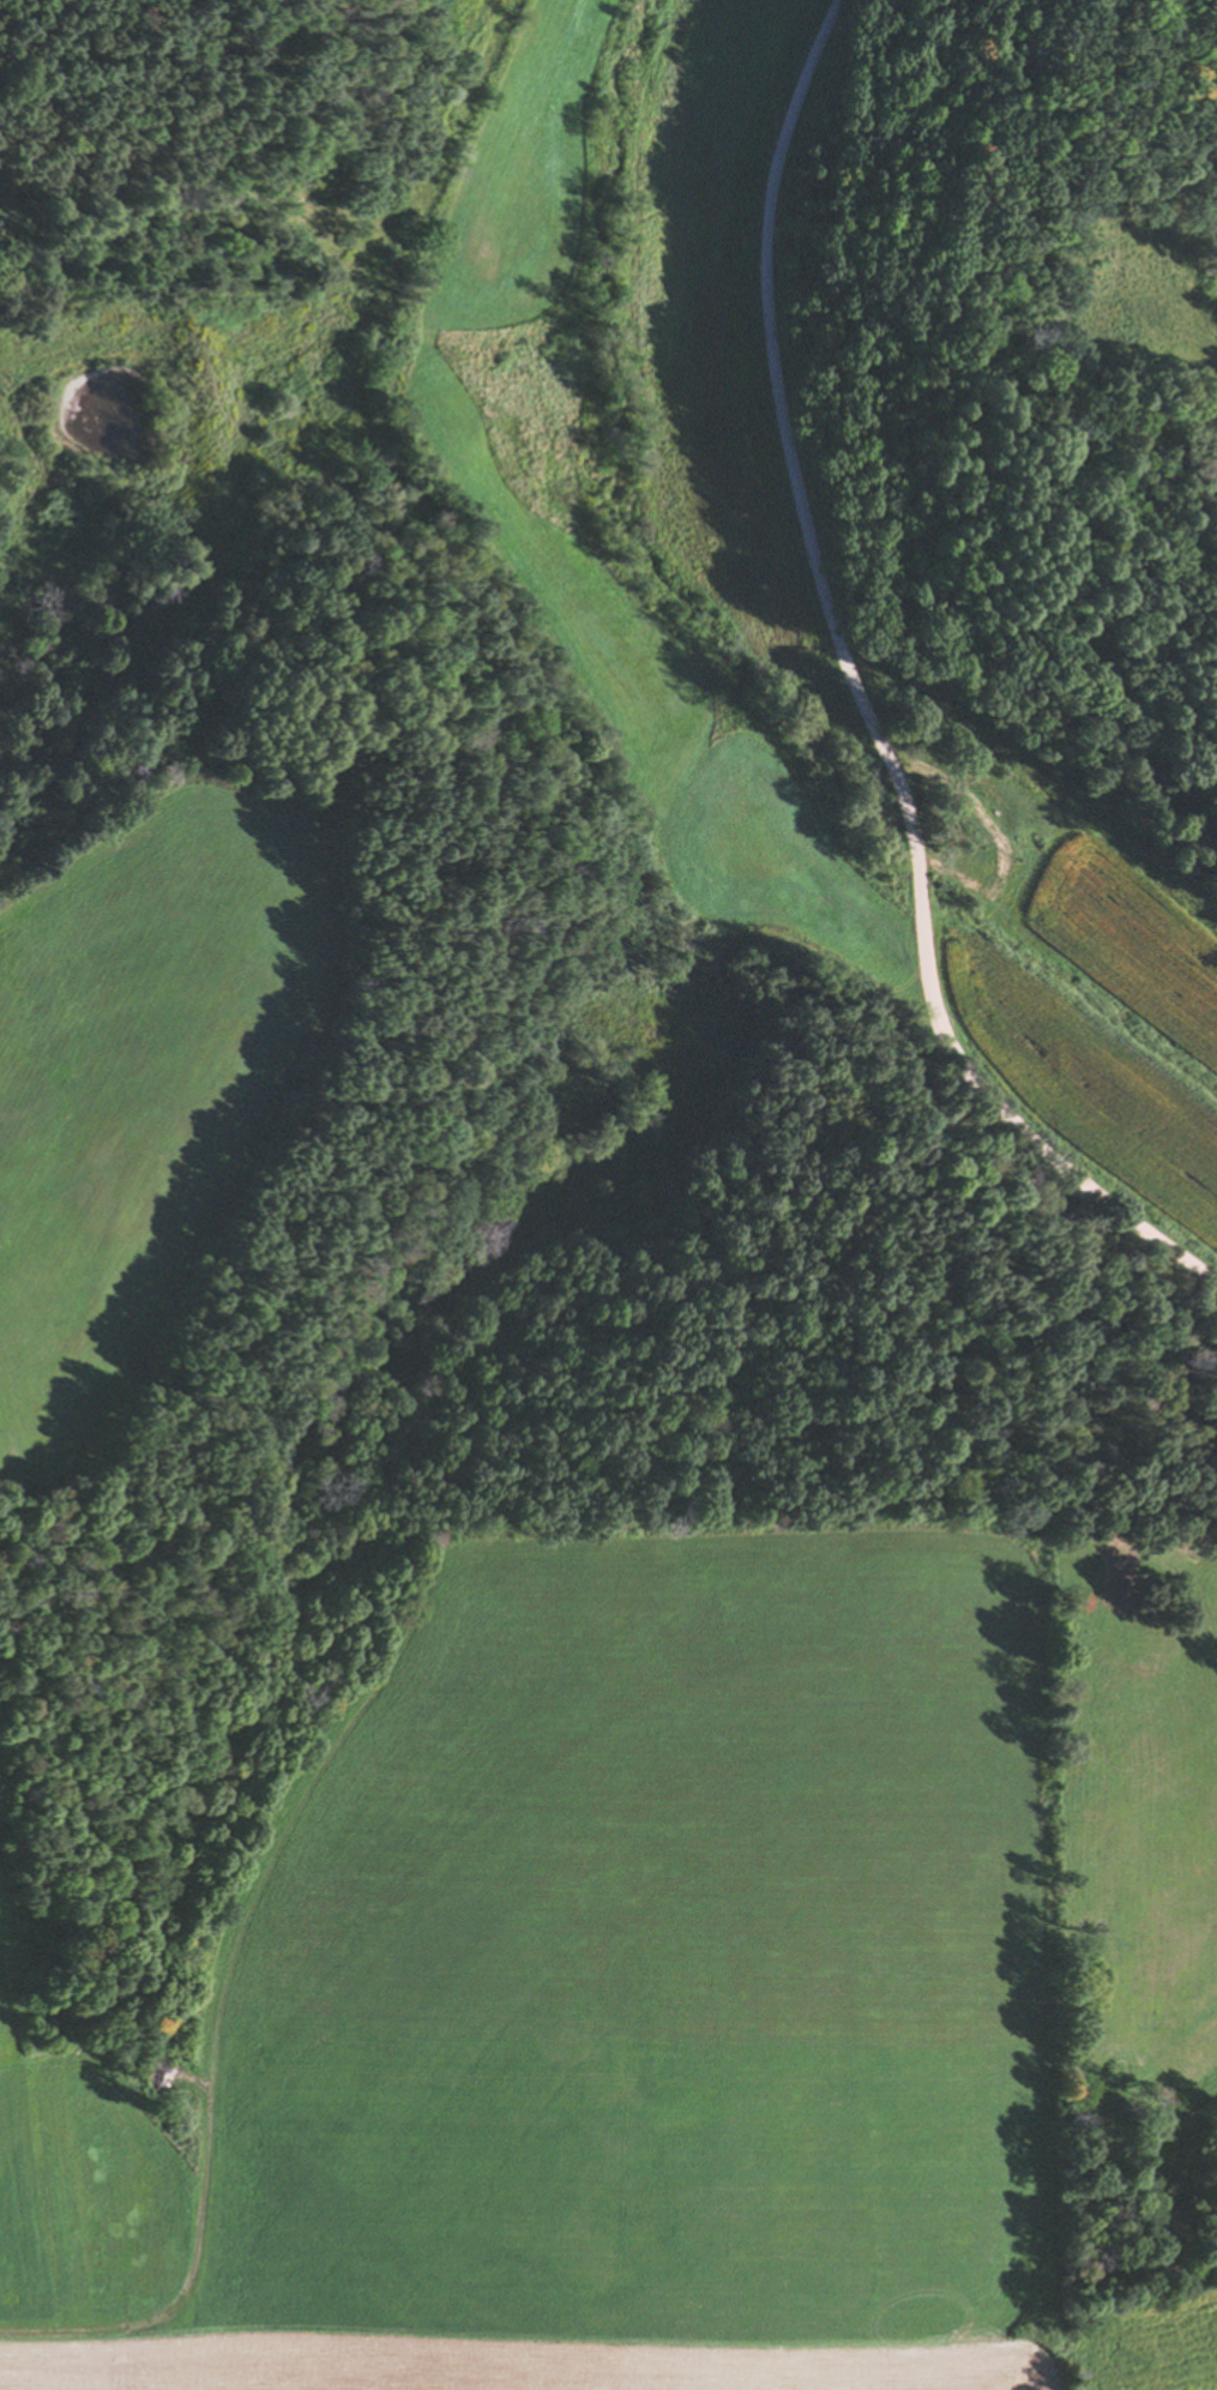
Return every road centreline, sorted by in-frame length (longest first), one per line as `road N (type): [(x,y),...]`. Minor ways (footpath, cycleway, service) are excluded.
road 1 (residential): [(1216,1280),(1127,1217),(1008,1110),(942,1025),(924,956),(906,812),(819,559),(796,517),(767,362),(771,161),(824,0)]

